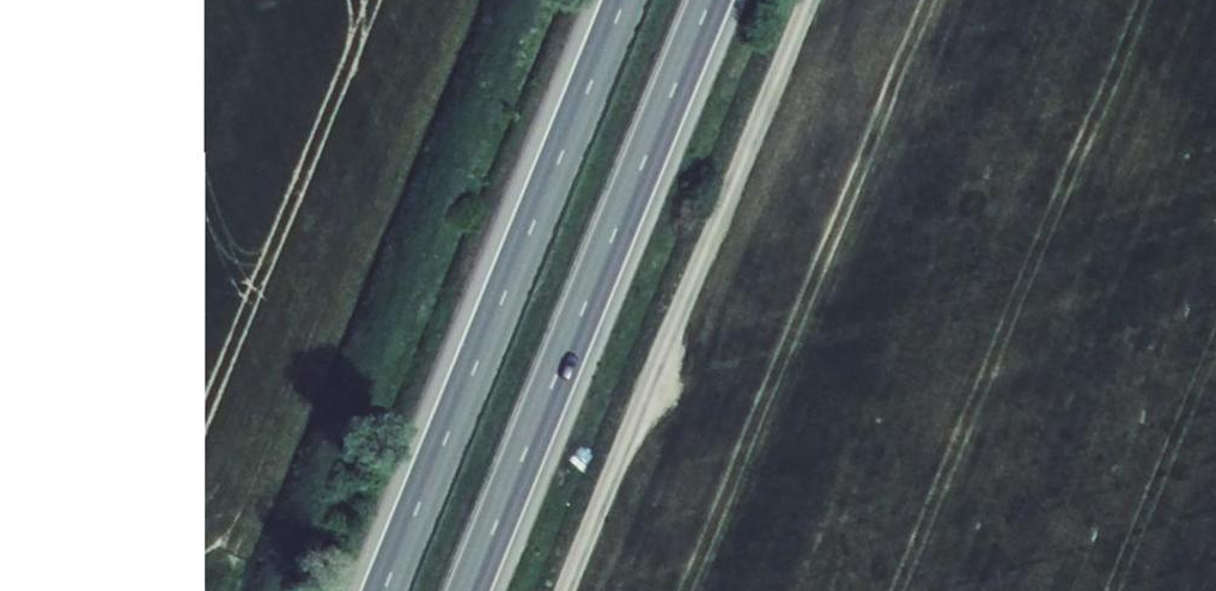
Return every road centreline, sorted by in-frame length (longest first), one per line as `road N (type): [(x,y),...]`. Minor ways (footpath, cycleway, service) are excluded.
road 1 (unclassified): [(808,0),(565,590)]
road 2 (trunk): [(468,590),(711,0)]
road 3 (trunk): [(626,0),(384,590)]

